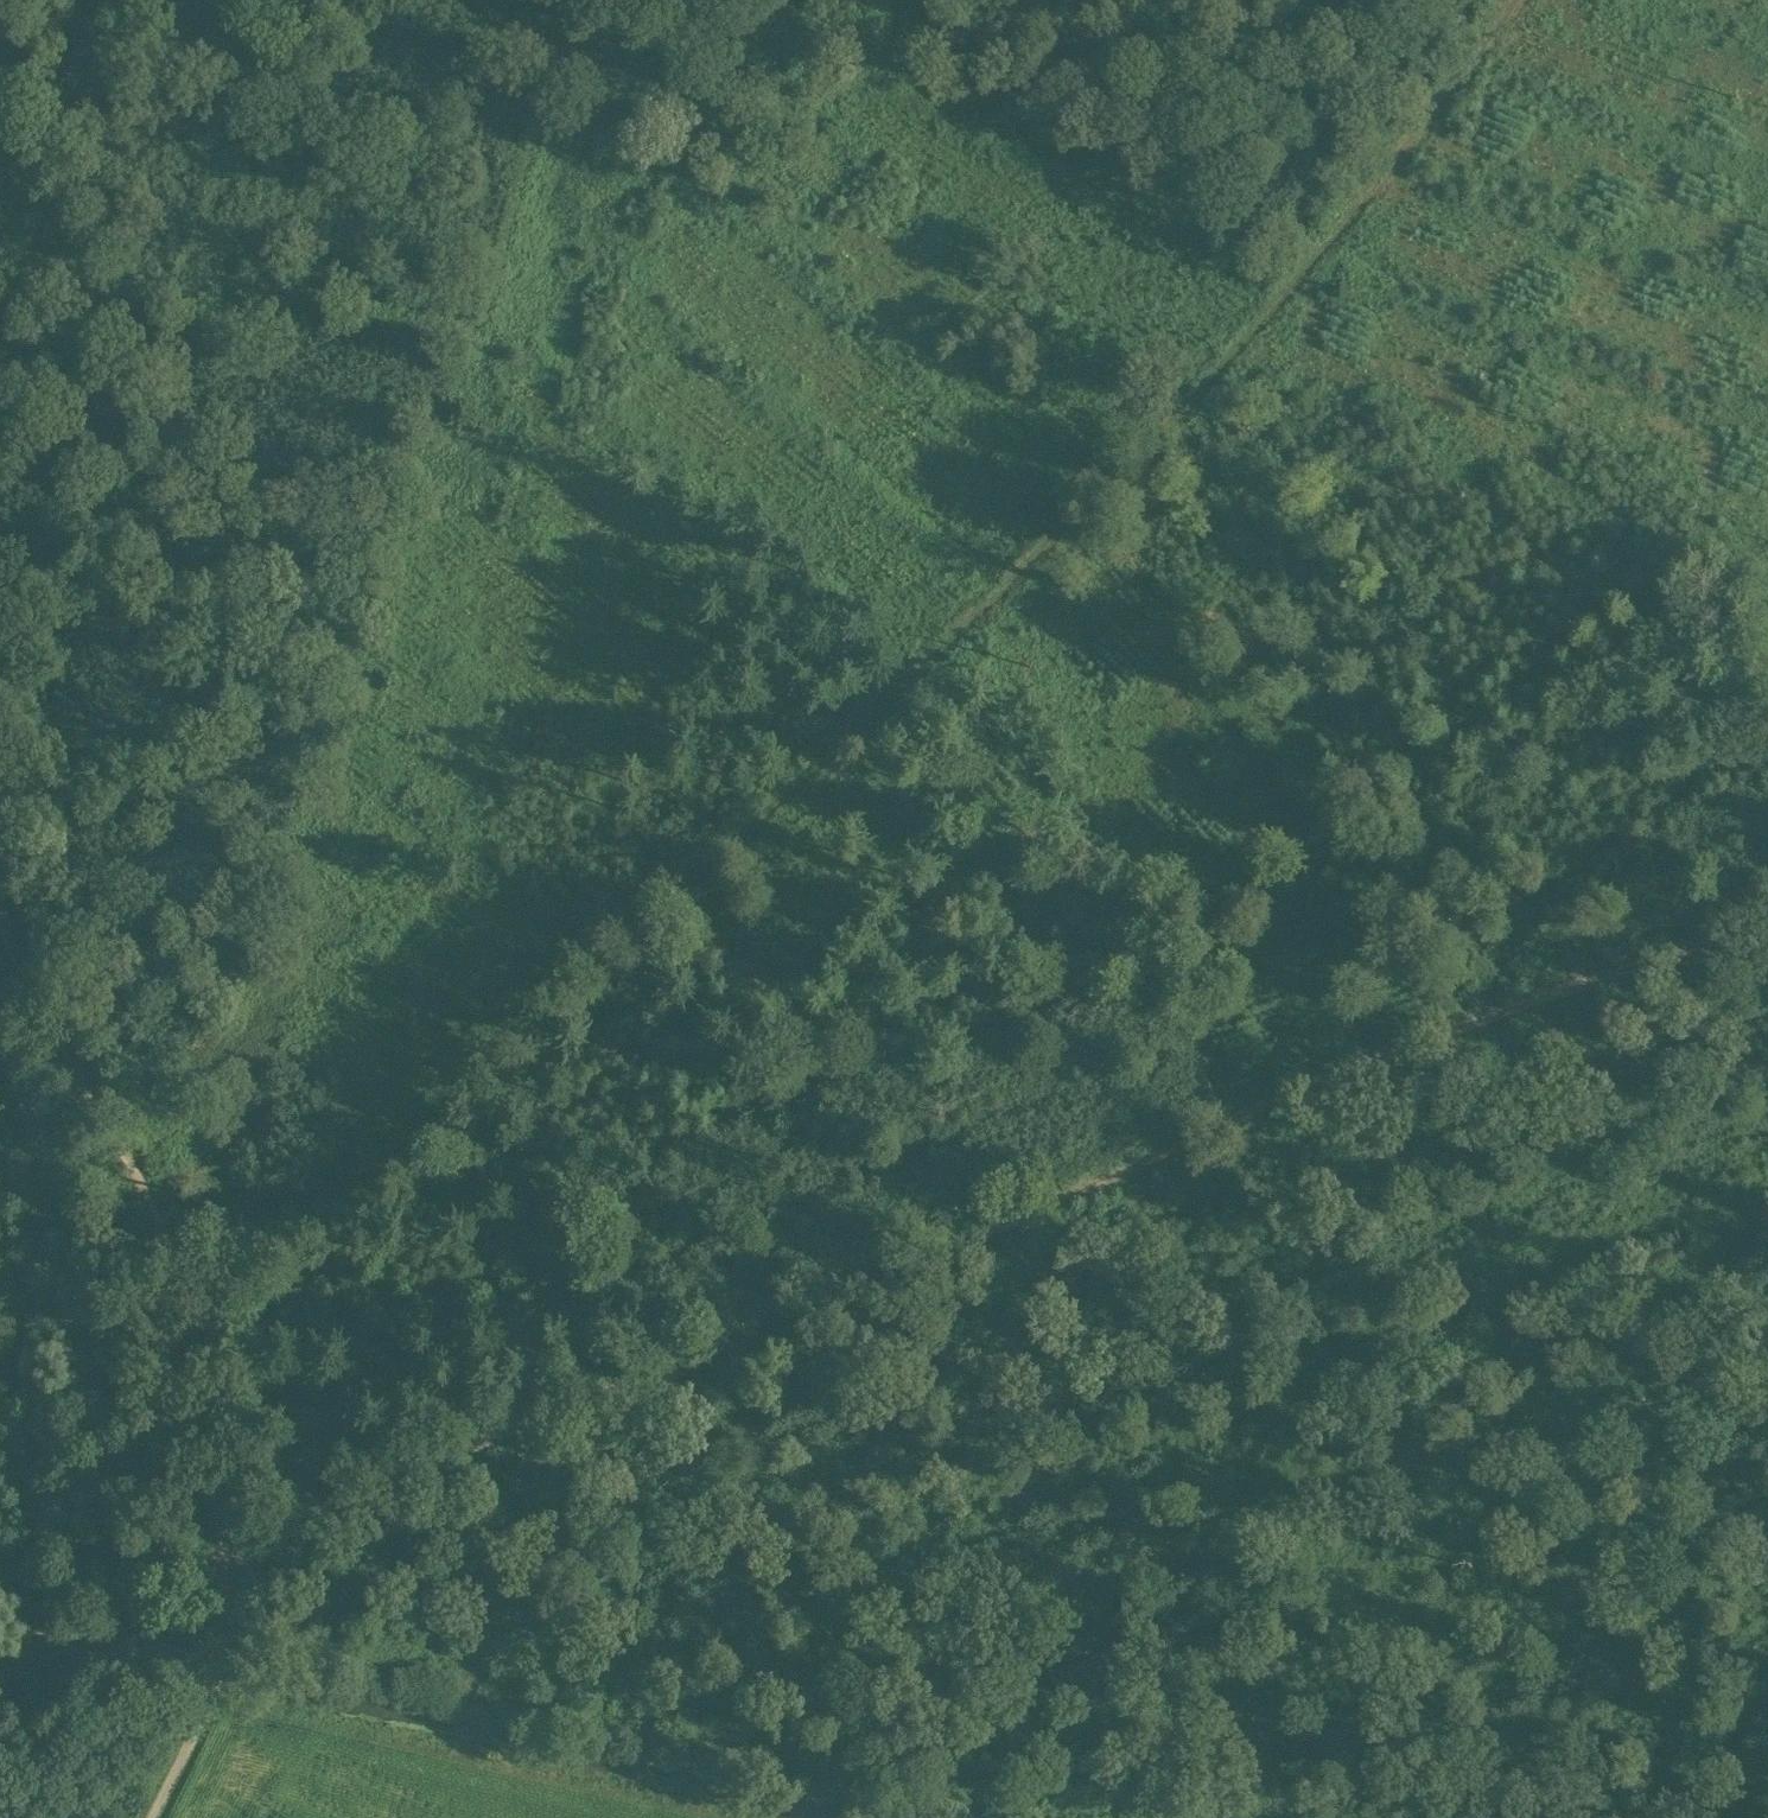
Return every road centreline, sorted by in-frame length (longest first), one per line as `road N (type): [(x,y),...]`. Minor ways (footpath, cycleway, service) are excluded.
road 1 (track): [(0,900),(59,1036),(174,1239),(213,1368),(226,1570),(334,1503),(814,1296),(1497,1008),(1767,921)]
road 2 (track): [(1511,0),(1457,89),(1291,284),(1232,382),(844,747),(542,990),(416,1129),(280,1236),(188,1291)]
road 3 (track): [(1411,1045),(1458,1154),(1474,1270),(1519,1418),(1636,1494)]
road 4 (unclassified): [(154,1817),(224,1636),(226,1570)]

